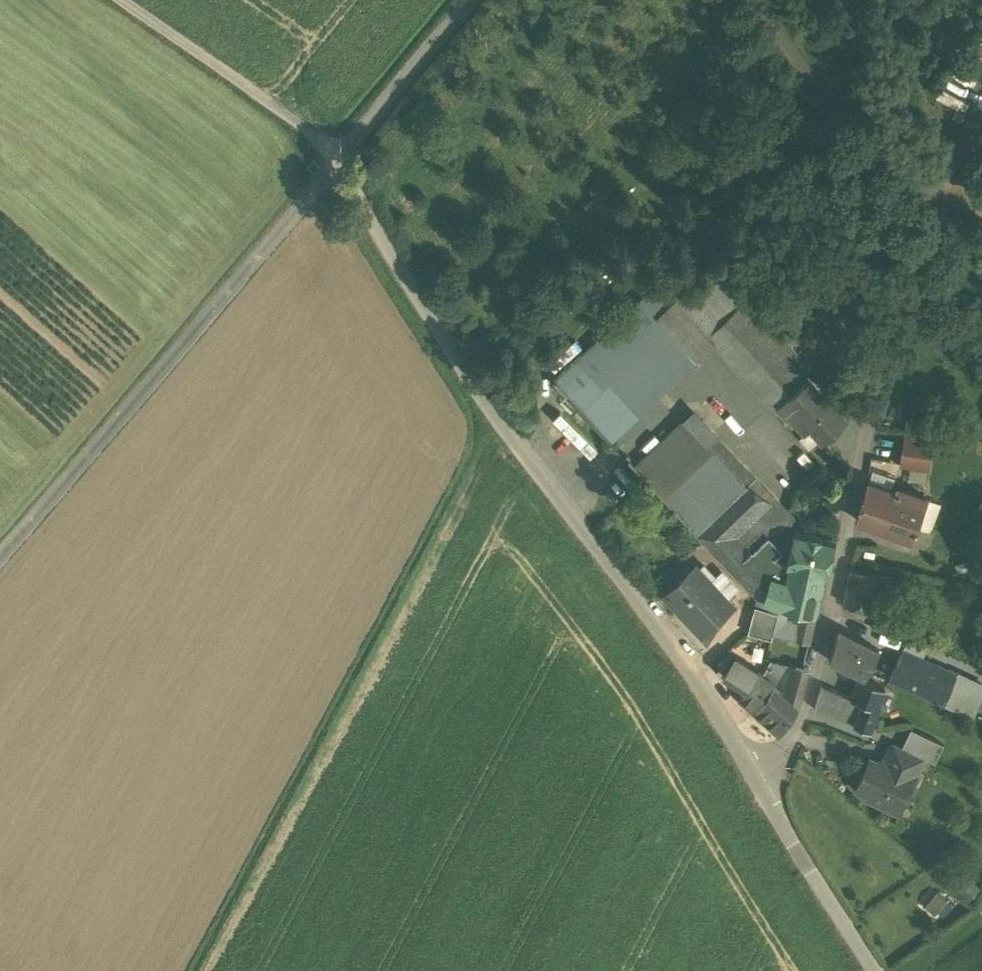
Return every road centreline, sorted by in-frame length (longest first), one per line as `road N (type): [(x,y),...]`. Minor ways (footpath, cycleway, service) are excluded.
road 1 (residential): [(470,0),(343,157),(484,400),(695,672),(751,765)]
road 2 (residential): [(757,0),(868,157),(933,199),(814,695),(789,741),(751,765)]
road 3 (track): [(119,0),(343,157)]
road 4 (residential): [(751,765),(877,970)]
road 5 (track): [(910,103),(964,160),(933,199)]

